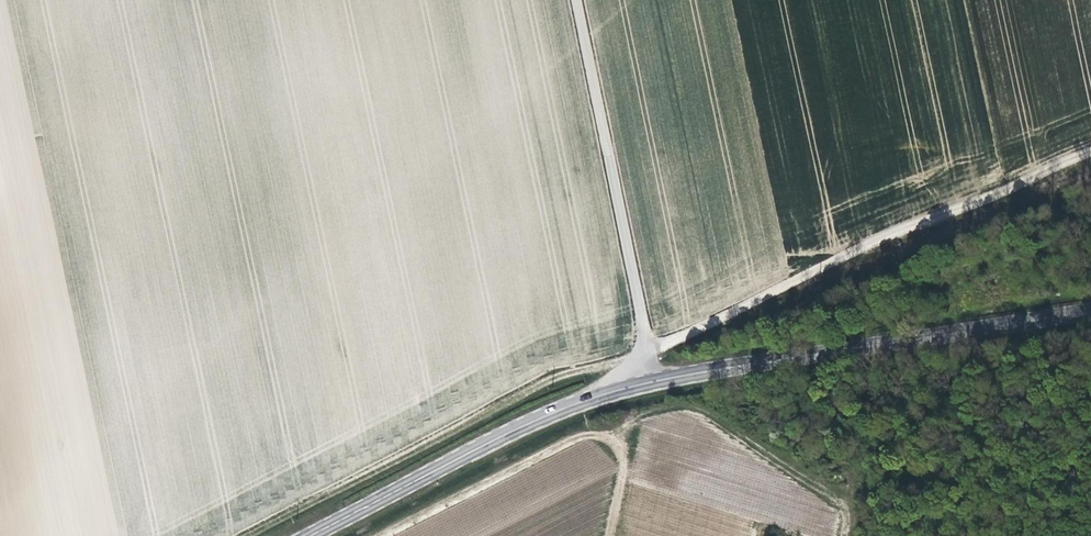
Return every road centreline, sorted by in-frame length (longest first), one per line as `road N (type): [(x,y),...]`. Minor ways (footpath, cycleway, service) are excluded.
road 1 (track): [(242,535),(552,375),(647,354),(869,245),(1090,152)]
road 2 (primary): [(653,388),(1090,312)]
road 3 (unclassified): [(575,0),(653,388)]
road 4 (primary): [(309,535),(493,444),(595,401),(653,388)]
road 5 (track): [(604,535),(618,471),(604,431),(389,535)]
road 6 (track): [(604,431),(655,413),(711,416),(846,514),(842,535)]

